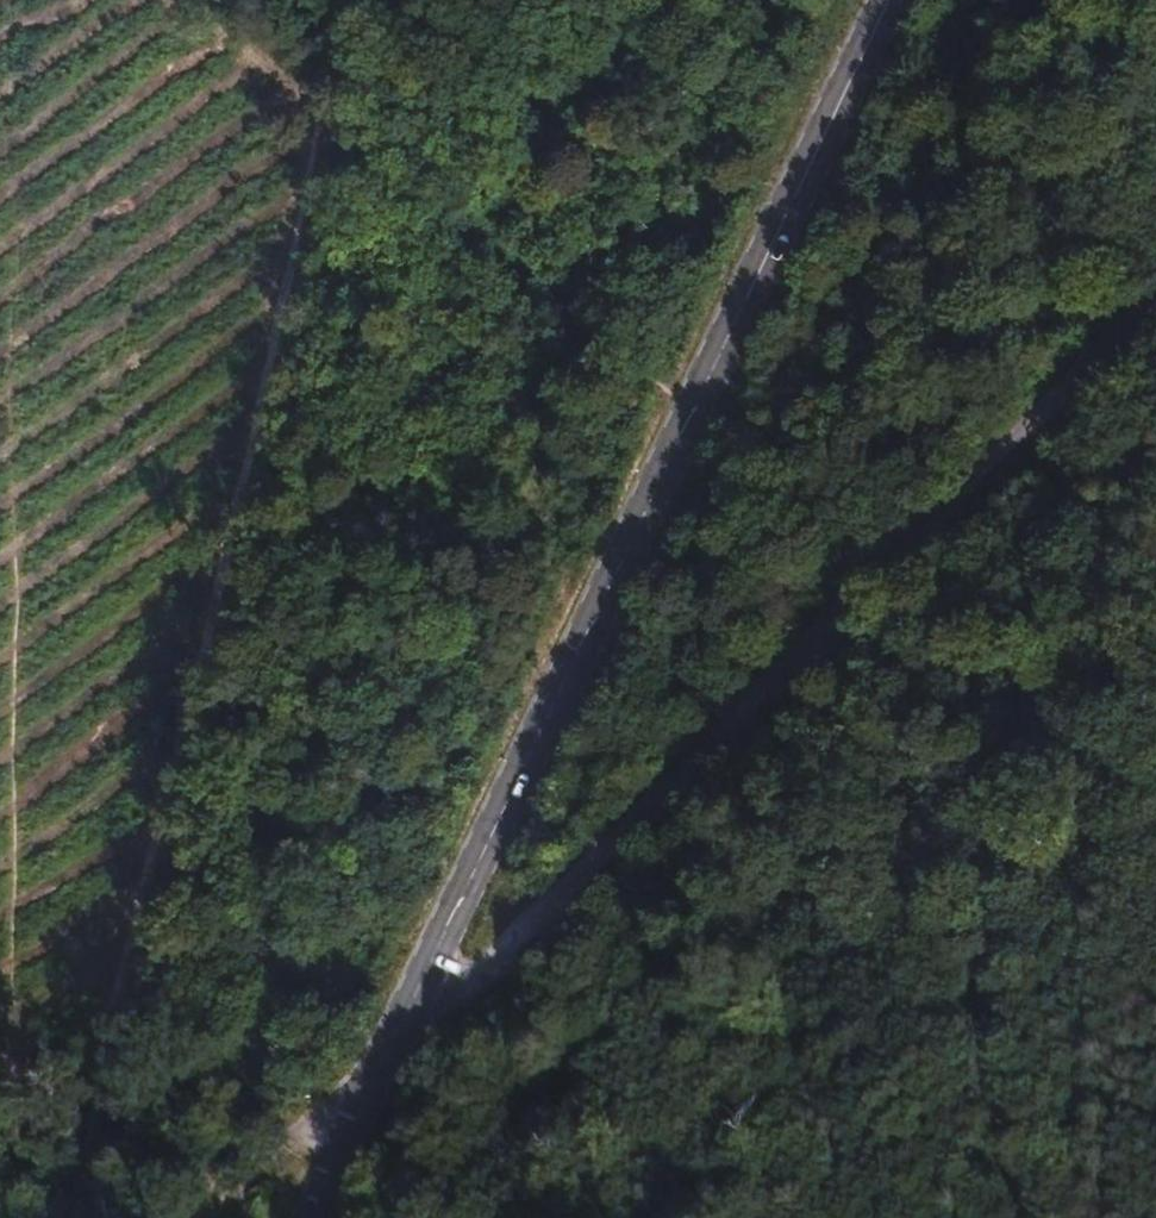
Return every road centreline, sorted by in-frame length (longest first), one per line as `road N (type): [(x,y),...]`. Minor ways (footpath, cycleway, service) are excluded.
road 1 (track): [(1155,804),(188,0)]
road 2 (track): [(88,1217),(349,0)]
road 3 (track): [(18,0),(57,1217)]
road 4 (secondary): [(381,1056),(885,0)]
road 5 (unclassified): [(381,1056),(899,570),(1155,312)]
road 6 (track): [(1011,1217),(1017,693),(1043,426)]
road 7 (unclassified): [(223,1217),(381,1056)]
road 8 (secondary): [(304,1217),(381,1056)]

